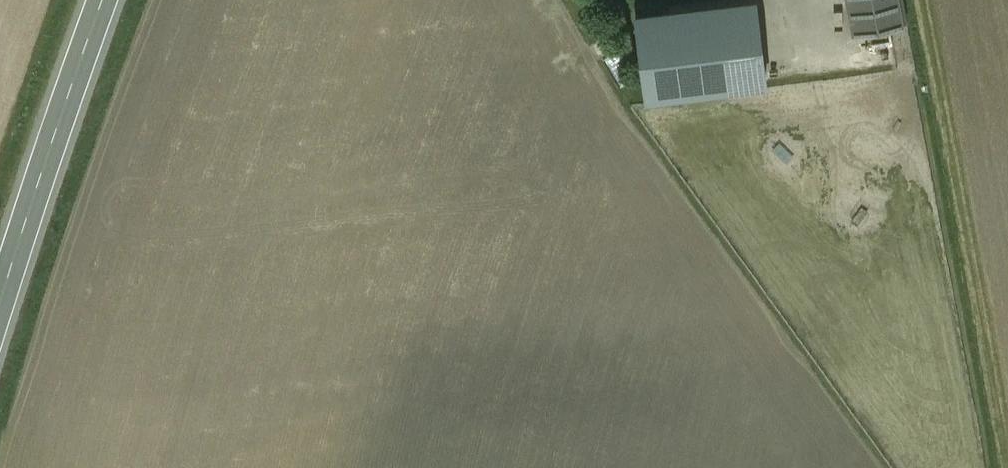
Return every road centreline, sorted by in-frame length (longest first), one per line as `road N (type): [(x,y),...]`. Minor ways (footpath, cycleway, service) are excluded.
road 1 (secondary): [(103,0),(0,304)]

